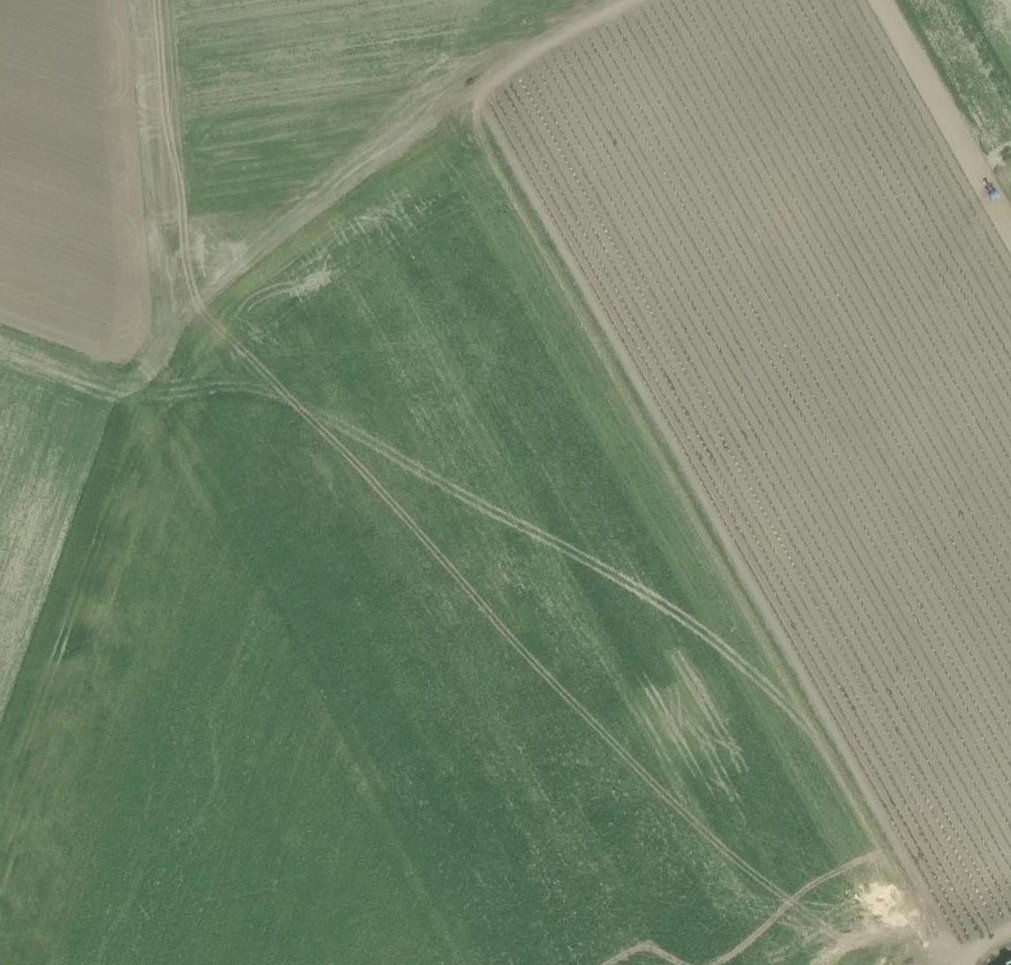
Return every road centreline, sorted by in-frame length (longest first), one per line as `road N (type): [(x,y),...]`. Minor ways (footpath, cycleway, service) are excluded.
road 1 (track): [(887,0),(1010,221)]

